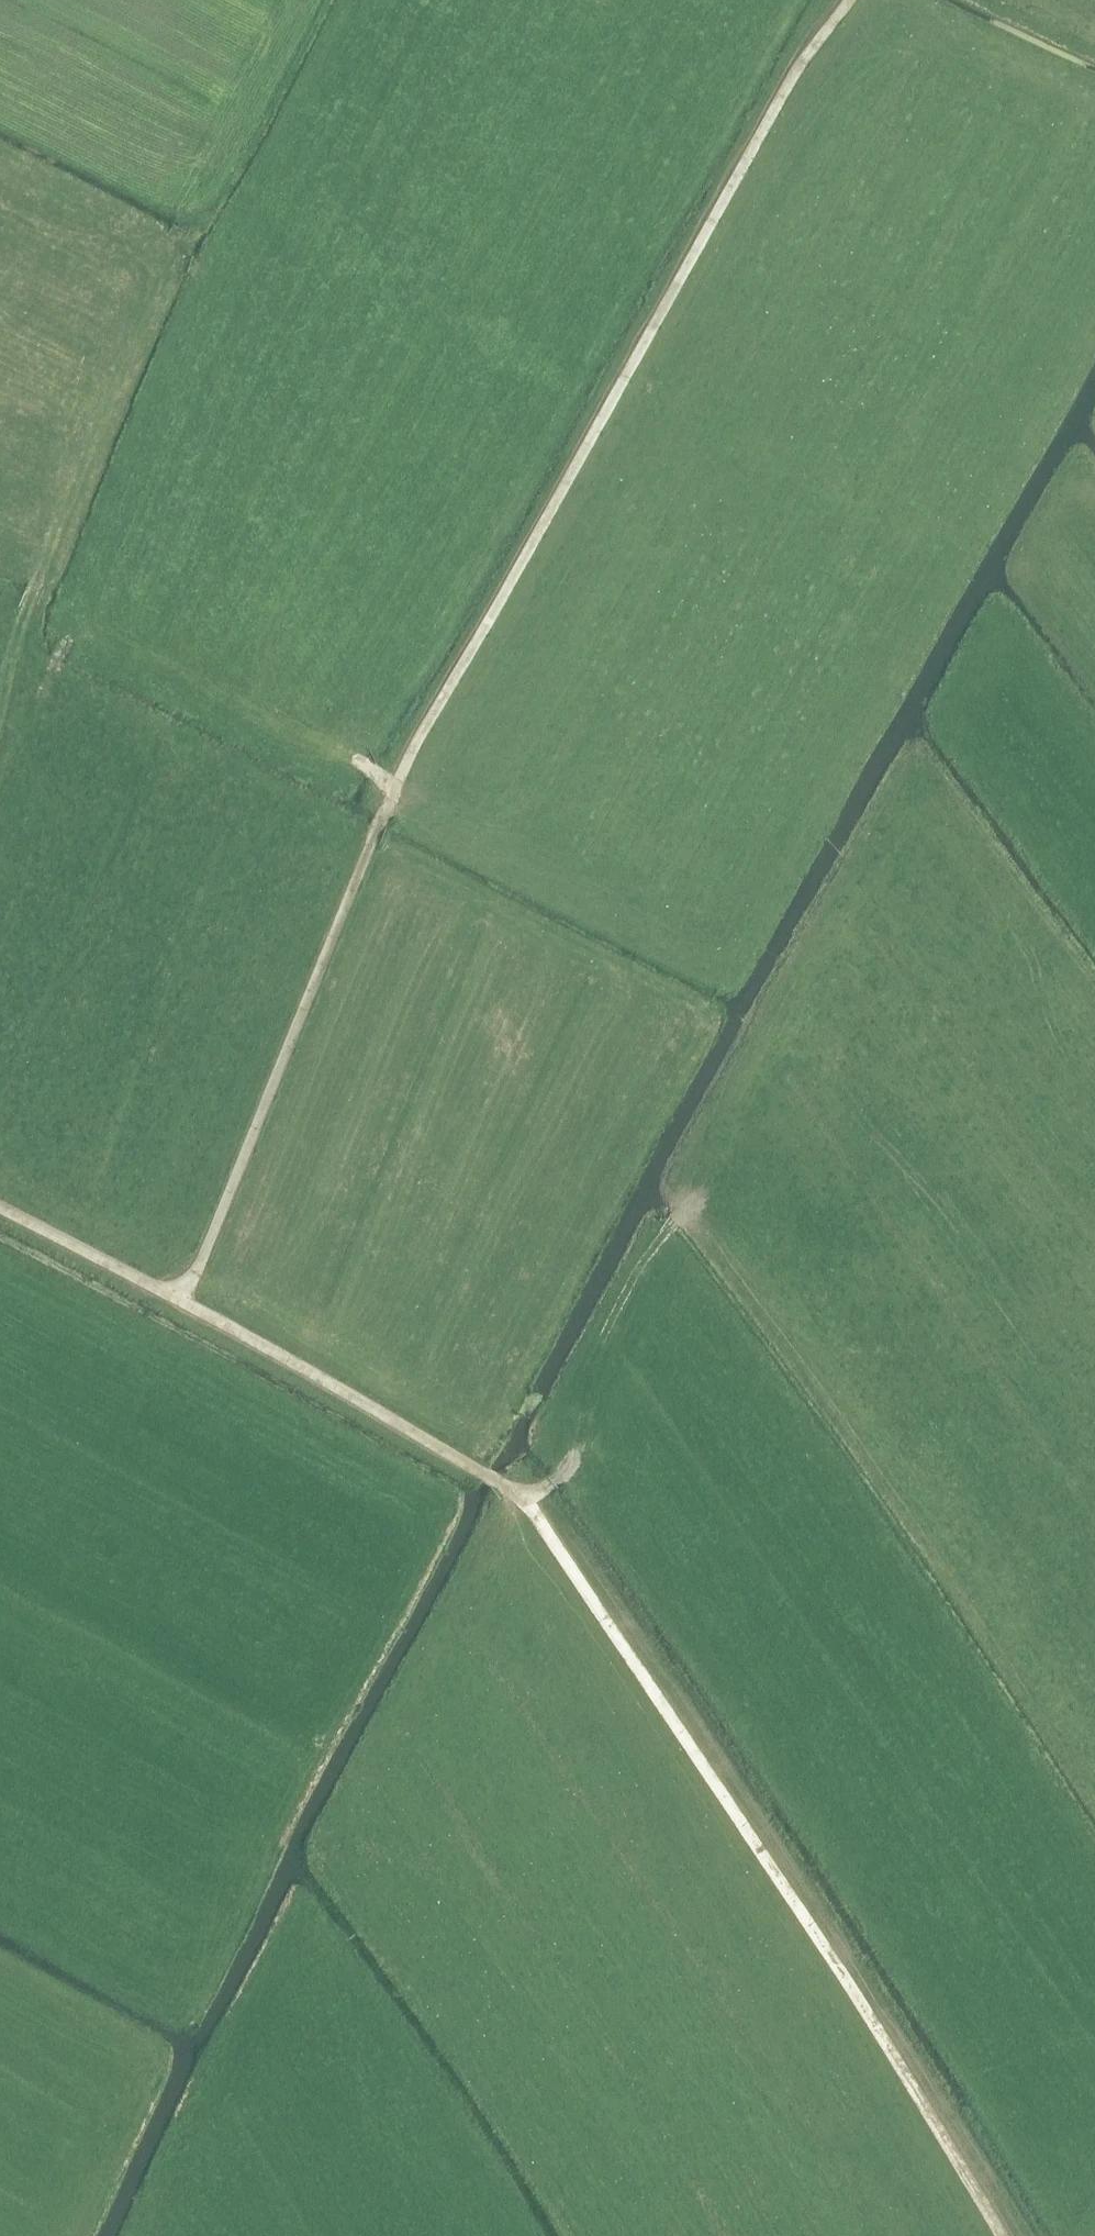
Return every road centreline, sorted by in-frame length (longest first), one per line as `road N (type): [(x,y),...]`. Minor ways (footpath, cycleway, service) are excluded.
road 1 (track): [(848,0),(808,56),(397,779),(182,1303),(0,1202)]
road 2 (track): [(667,1227),(657,1244),(777,1382),(1094,1870)]
road 3 (track): [(657,1244),(603,1336),(576,1455),(550,1487),(525,1493),(182,1303)]

